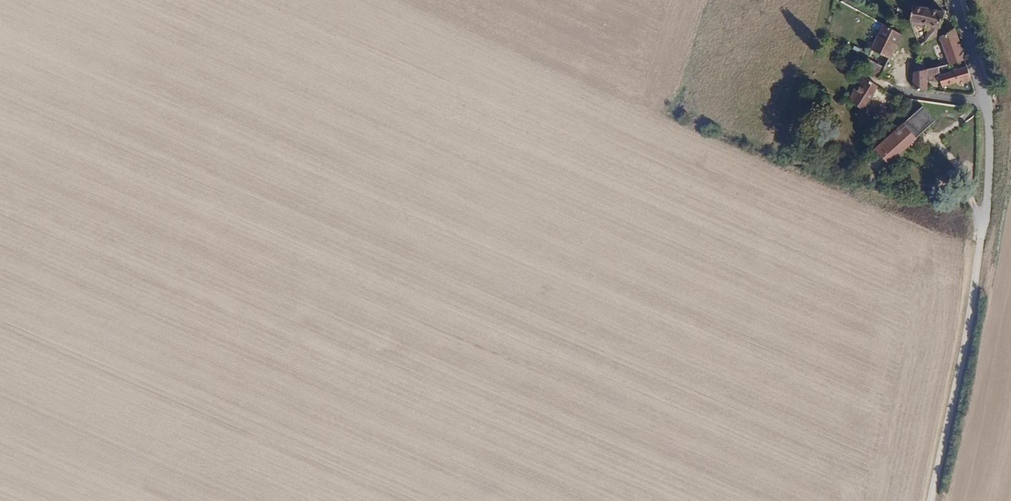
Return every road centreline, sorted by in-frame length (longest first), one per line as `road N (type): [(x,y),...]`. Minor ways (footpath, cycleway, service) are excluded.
road 1 (track): [(983,236),(932,500)]
road 2 (residential): [(983,236),(986,102)]
road 3 (residential): [(986,102),(901,94),(909,54)]

